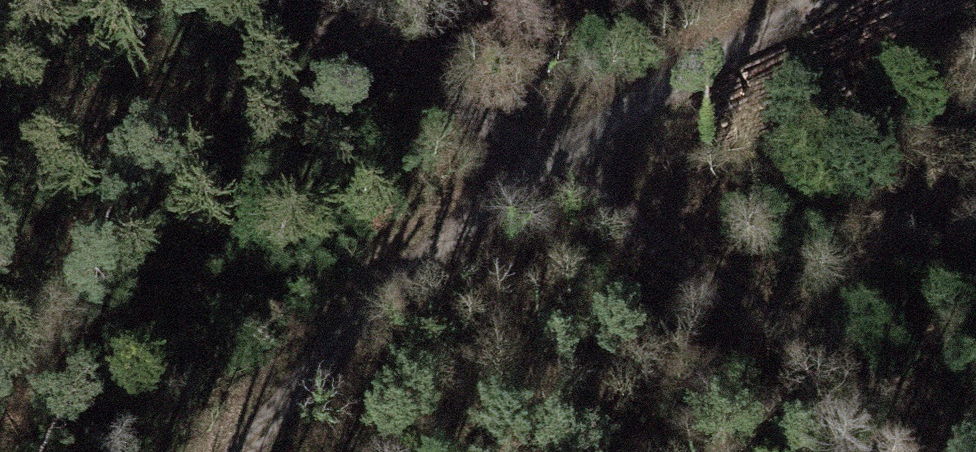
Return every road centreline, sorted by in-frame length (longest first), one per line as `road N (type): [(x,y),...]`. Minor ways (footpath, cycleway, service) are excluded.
road 1 (track): [(975,427),(533,168),(289,0)]
road 2 (track): [(238,451),(396,277),(533,168),(824,0)]

